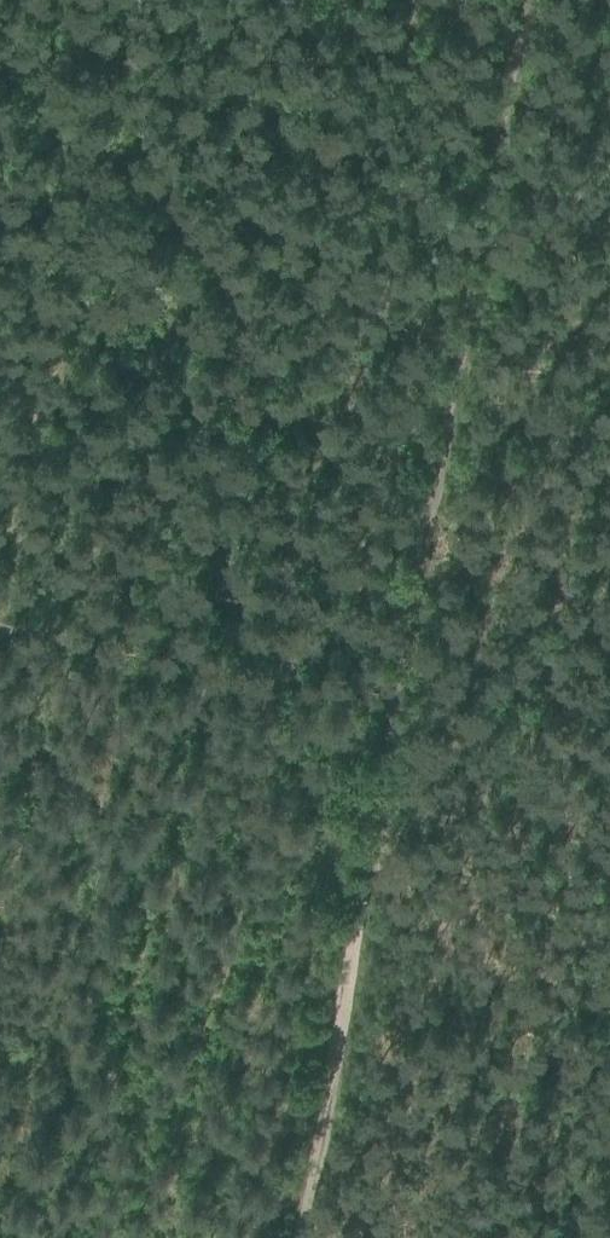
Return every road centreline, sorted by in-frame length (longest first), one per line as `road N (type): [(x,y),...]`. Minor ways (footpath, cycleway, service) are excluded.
road 1 (track): [(482,218),(460,381),(392,708),(300,1237)]
road 2 (track): [(392,708),(0,647)]
road 3 (track): [(514,0),(482,218)]

